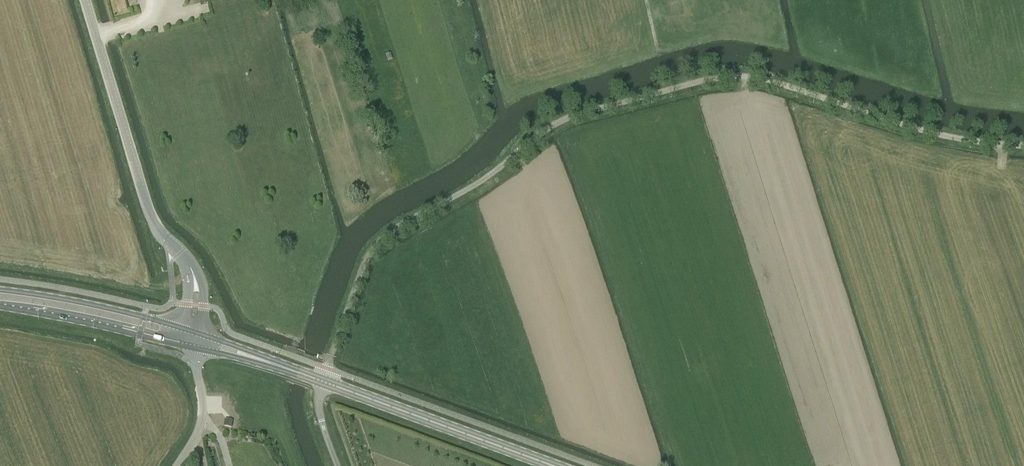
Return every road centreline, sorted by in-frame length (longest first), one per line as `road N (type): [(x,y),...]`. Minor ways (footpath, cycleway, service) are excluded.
road 1 (unclassified): [(324,381),(374,248),(563,120),(730,76),(925,132),(1023,146)]
road 2 (unclassified): [(193,337),(195,276),(150,215),(84,0)]
road 3 (primary): [(549,465),(324,381)]
road 4 (primary): [(0,294),(193,337)]
road 5 (primary): [(324,381),(193,337)]
road 6 (unclassified): [(176,465),(203,419),(193,337)]

